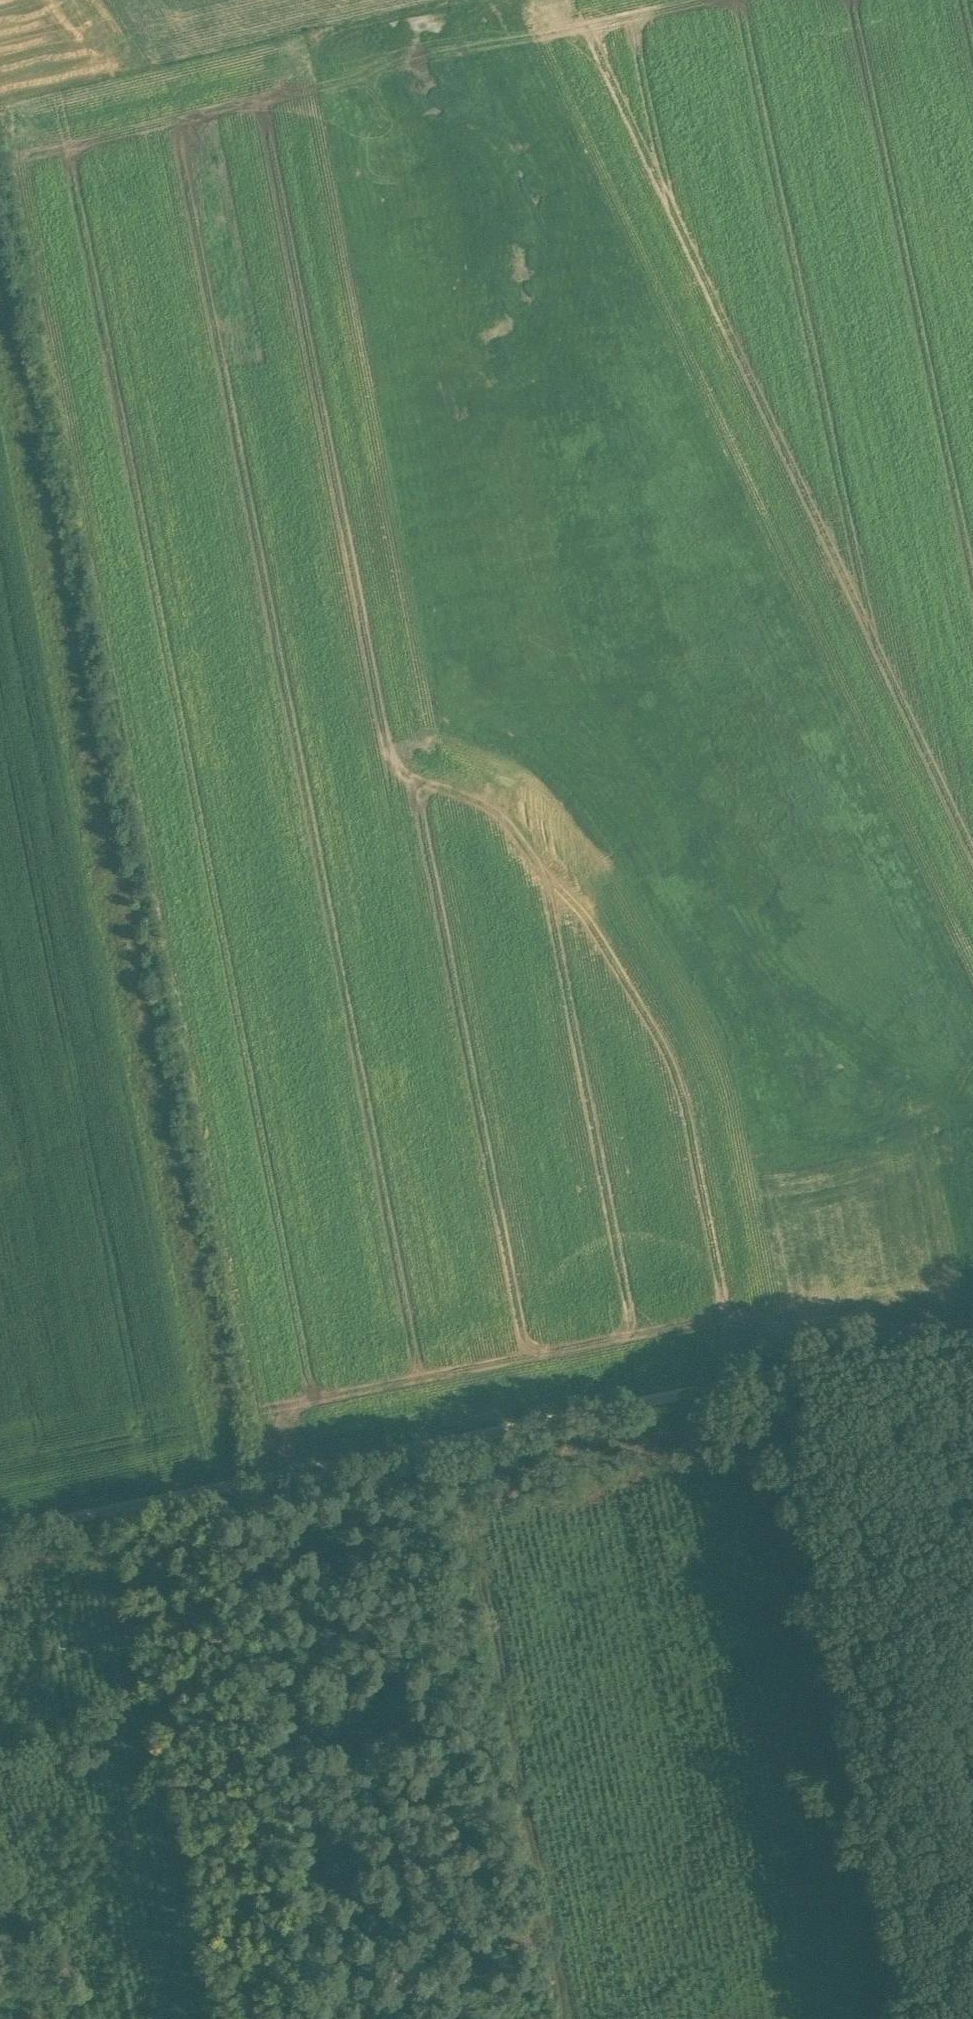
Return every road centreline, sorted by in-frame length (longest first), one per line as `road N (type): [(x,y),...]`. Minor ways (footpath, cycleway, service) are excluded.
road 1 (unclassified): [(972,1331),(0,1530)]

